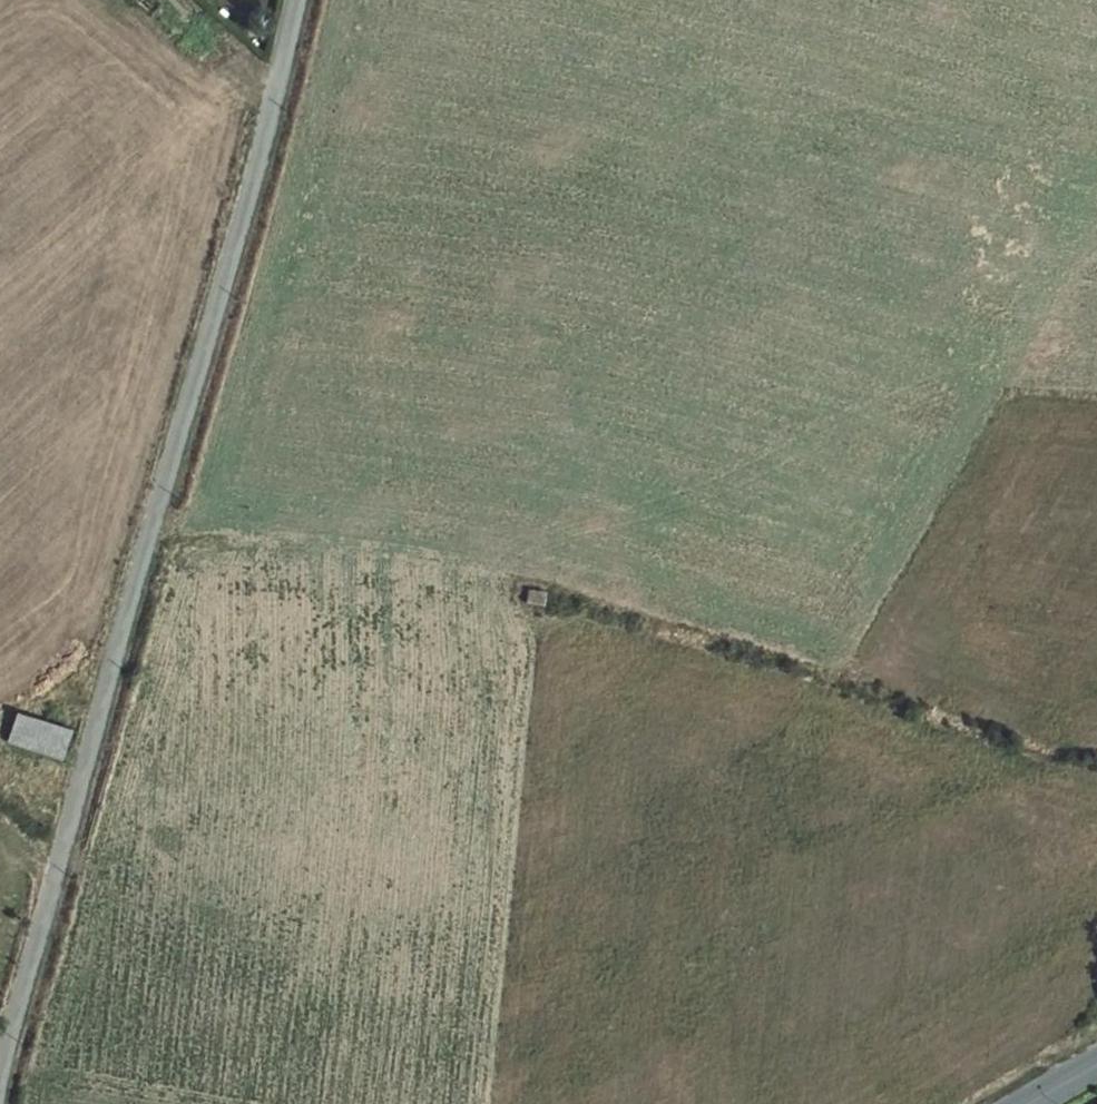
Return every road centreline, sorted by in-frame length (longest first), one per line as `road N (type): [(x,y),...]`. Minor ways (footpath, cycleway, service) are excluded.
road 1 (unclassified): [(300,0),(0,1084)]

